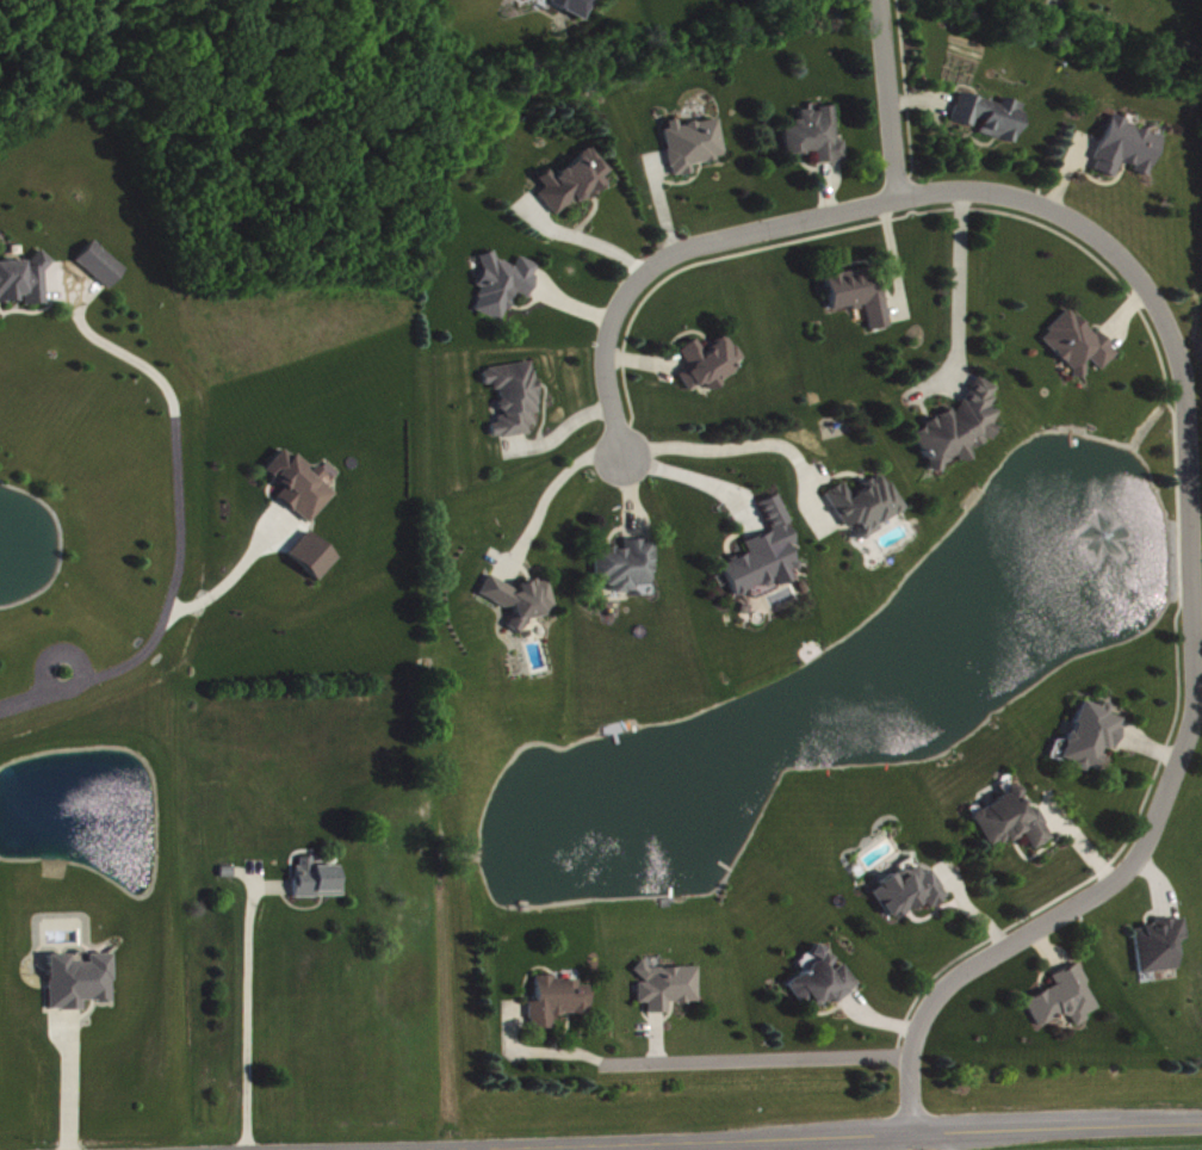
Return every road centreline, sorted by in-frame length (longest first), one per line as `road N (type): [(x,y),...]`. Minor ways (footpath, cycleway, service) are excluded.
road 1 (residential): [(911,1136),(907,1052),(922,1013),(960,976),(1095,898),(1134,865),(1196,699),(1184,387),(1169,328),(1138,272),(1101,234),(1061,214),(968,193),(899,202)]
road 2 (tertiary): [(1201,1127),(333,1149)]
road 3 (residential): [(899,202),(708,245),(655,265),(622,304),(609,344),(624,455)]
road 4 (residential): [(0,707),(140,653),(163,614),(178,562),(169,394)]
road 5 (residential): [(899,202),(873,0)]

